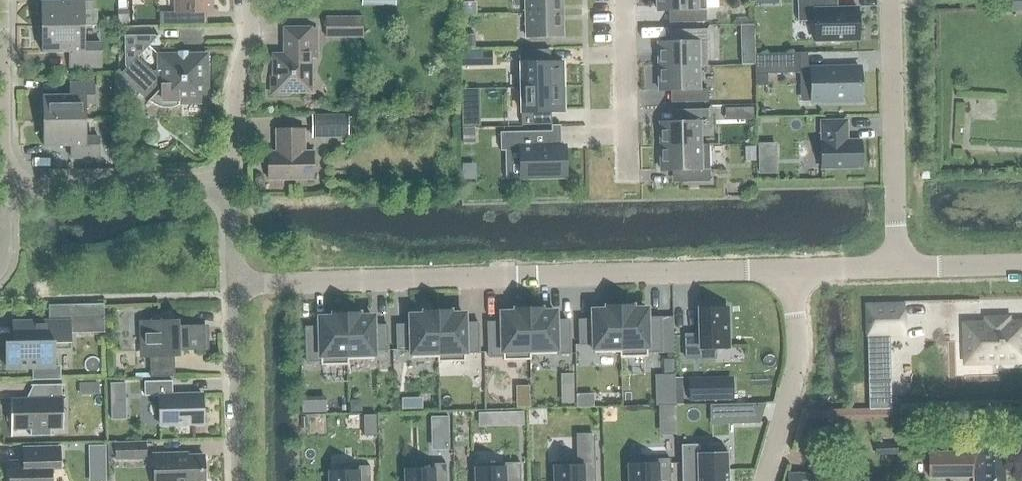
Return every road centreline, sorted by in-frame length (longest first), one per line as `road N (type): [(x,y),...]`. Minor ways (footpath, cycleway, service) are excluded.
road 1 (residential): [(233,286),(793,272)]
road 2 (residential): [(897,268),(892,0)]
road 3 (residential): [(231,186),(5,185)]
road 4 (residential): [(793,272),(797,362),(764,480)]
road 5 (residential): [(238,480),(233,286)]
road 6 (residential): [(231,186),(246,0)]
road 7 (residential): [(5,185),(8,0)]
road 8 (residential): [(623,0),(627,170)]
road 9 (residential): [(897,268),(1021,265)]

